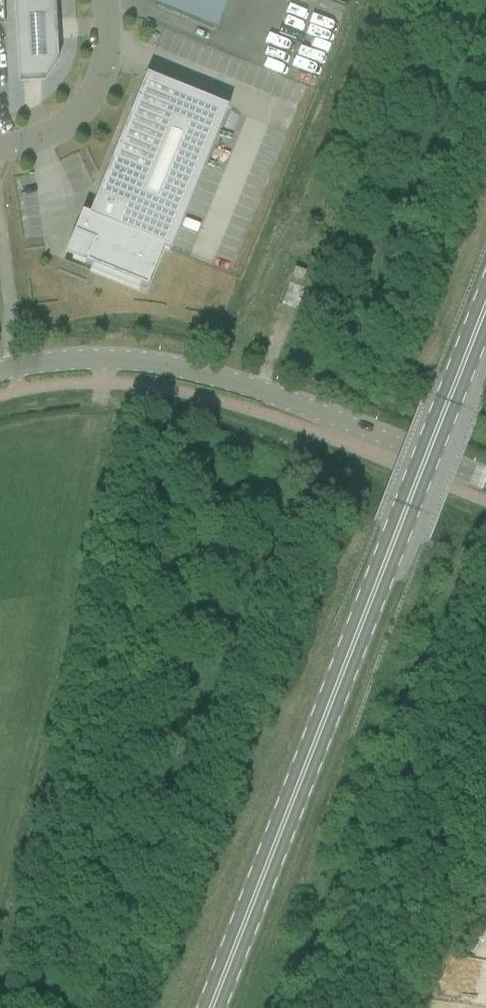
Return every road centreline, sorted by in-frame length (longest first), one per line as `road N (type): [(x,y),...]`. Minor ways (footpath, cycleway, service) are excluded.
road 1 (primary): [(209,1007),(485,299)]
road 2 (tertiary): [(485,479),(227,381),(134,363),(55,360),(0,372)]
road 3 (unclassified): [(0,153),(38,146),(72,126),(99,90),(109,51),(106,0)]

